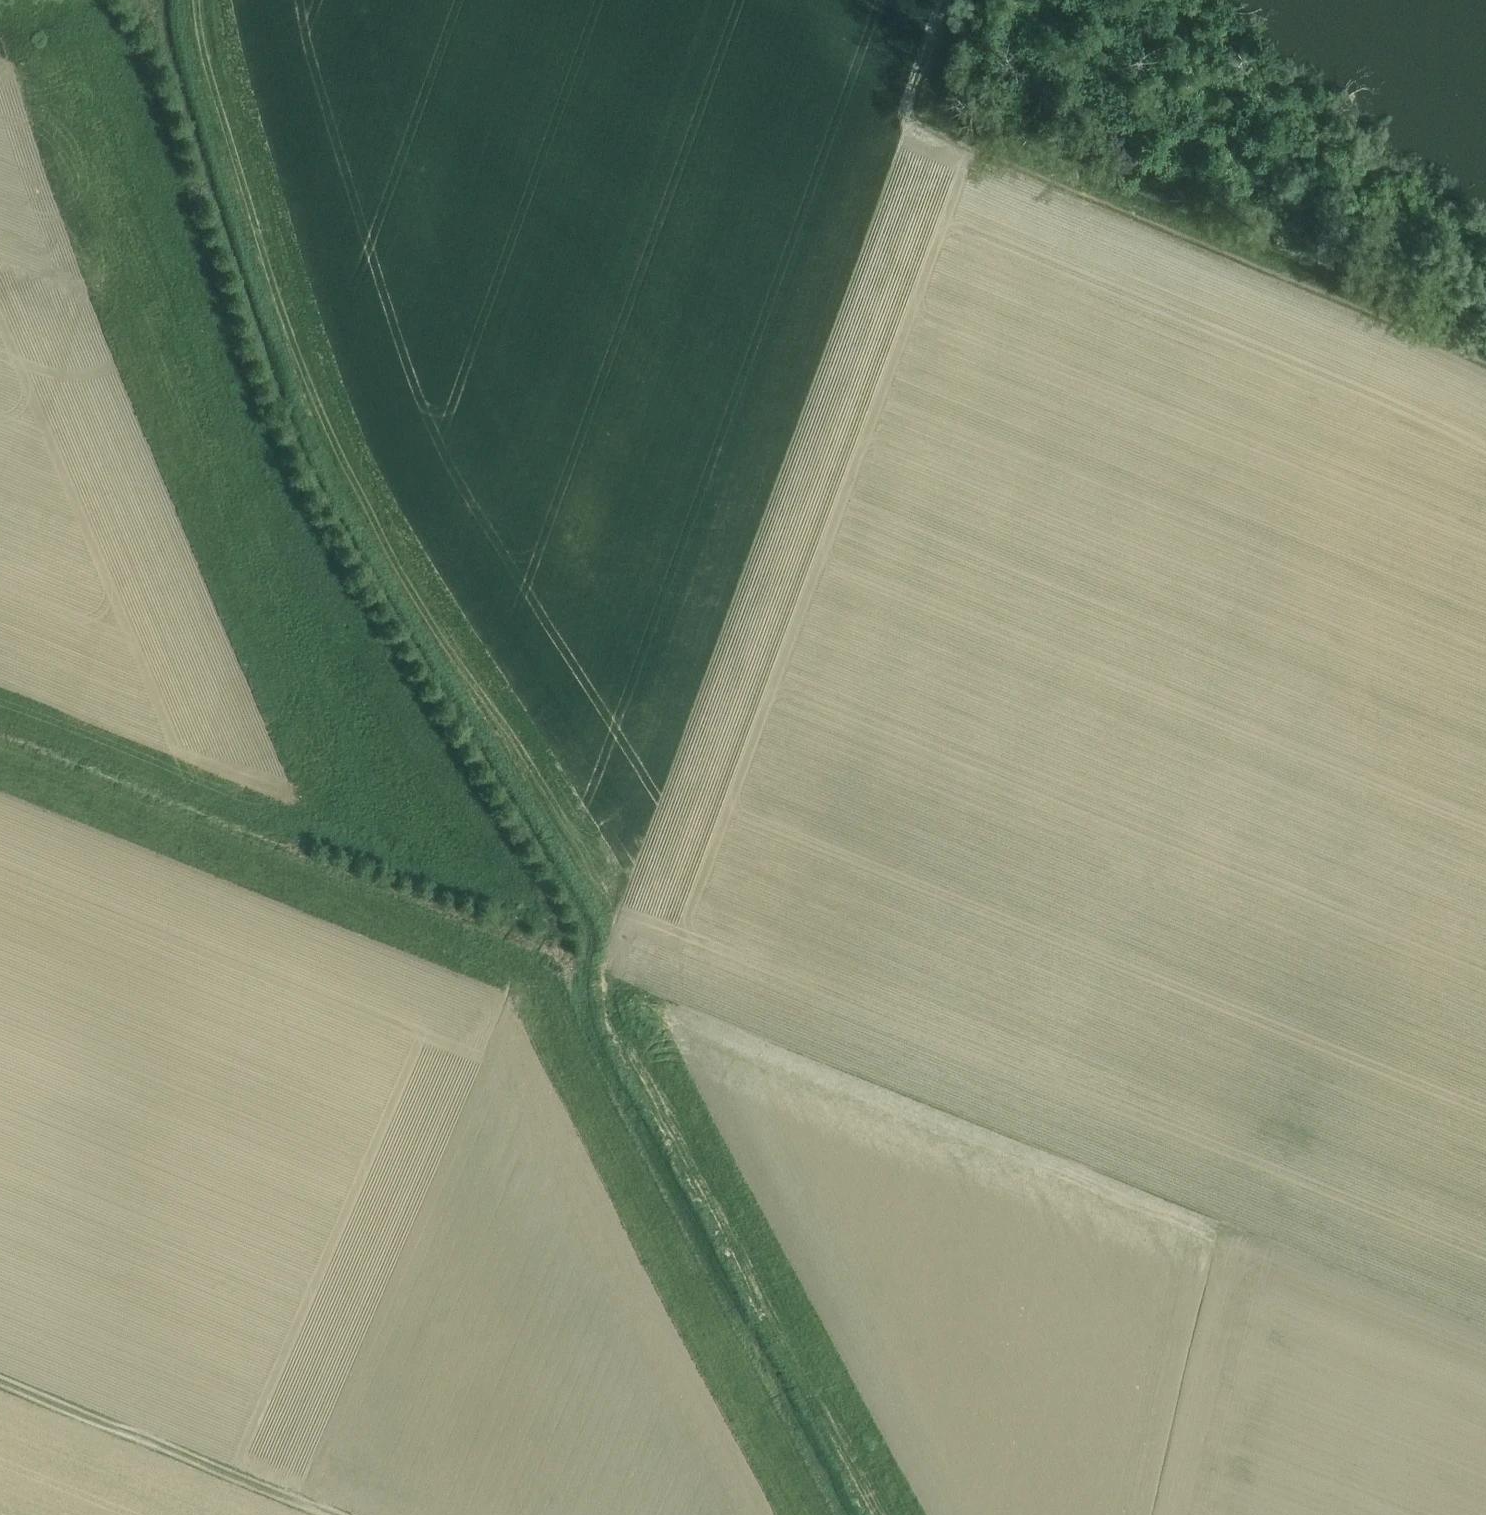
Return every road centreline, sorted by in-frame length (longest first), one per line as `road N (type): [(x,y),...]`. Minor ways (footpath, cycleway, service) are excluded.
road 1 (track): [(1485,364),(915,121),(911,100),(946,0)]
road 2 (track): [(344,1514),(0,1377)]

